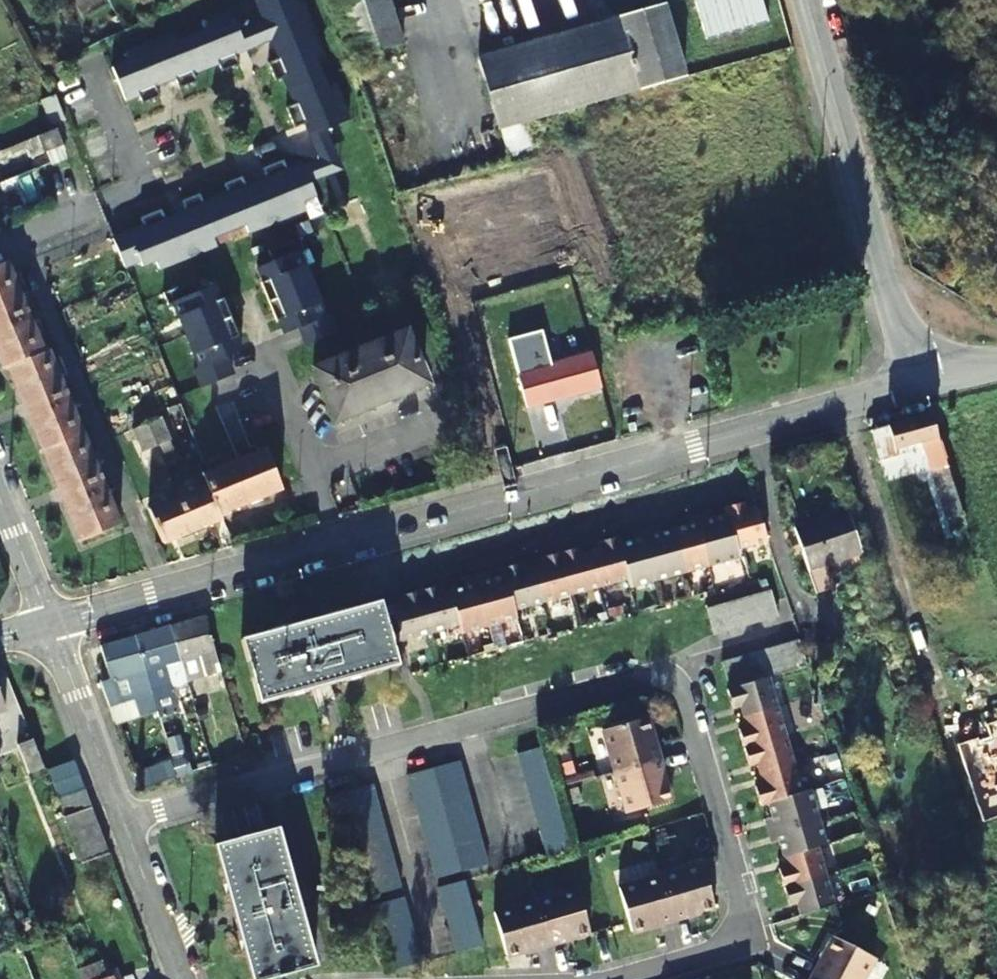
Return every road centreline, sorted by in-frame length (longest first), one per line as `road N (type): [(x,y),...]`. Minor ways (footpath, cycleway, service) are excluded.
road 1 (residential): [(631,978),(755,935),(698,742),(677,690),(663,681),(645,678),(121,821)]
road 2 (tertiary): [(49,624),(909,388)]
road 3 (residential): [(807,0),(909,388)]
road 4 (unclassified): [(49,624),(121,821)]
road 5 (unclassified): [(121,821),(179,978)]
road 6 (residential): [(0,503),(49,624)]

